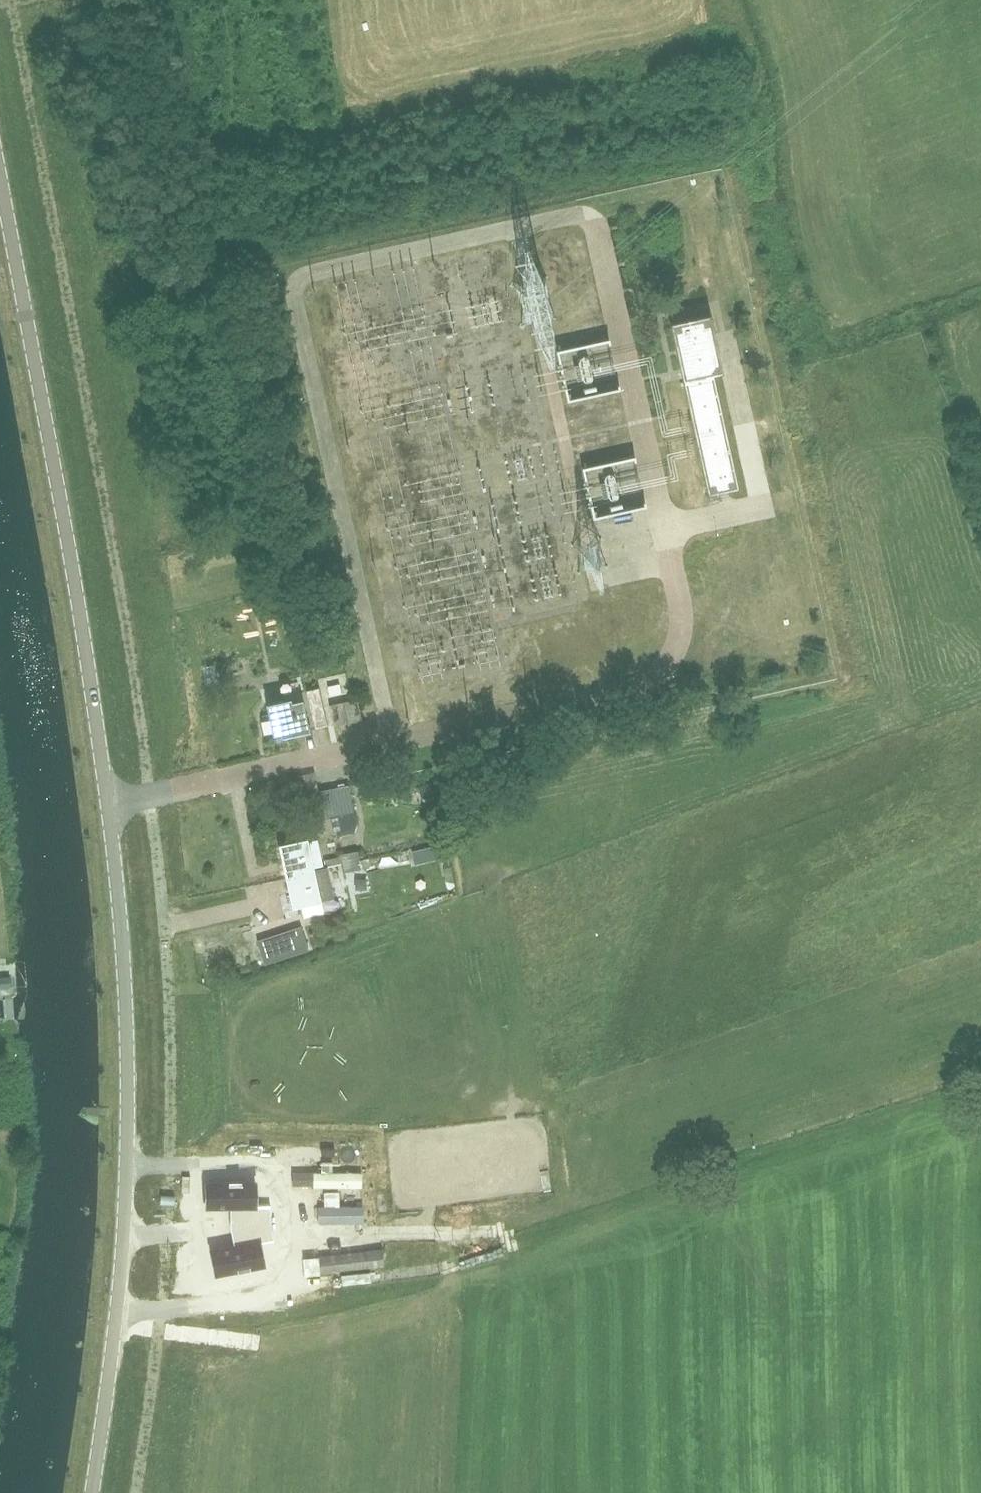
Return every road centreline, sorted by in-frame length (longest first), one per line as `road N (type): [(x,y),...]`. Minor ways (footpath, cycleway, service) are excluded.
road 1 (track): [(10,0),(98,464),(163,894),(170,1166),(161,1305),(135,1492)]
road 2 (unclassified): [(90,1492),(121,1258),(125,1001),(94,717),(0,182)]

